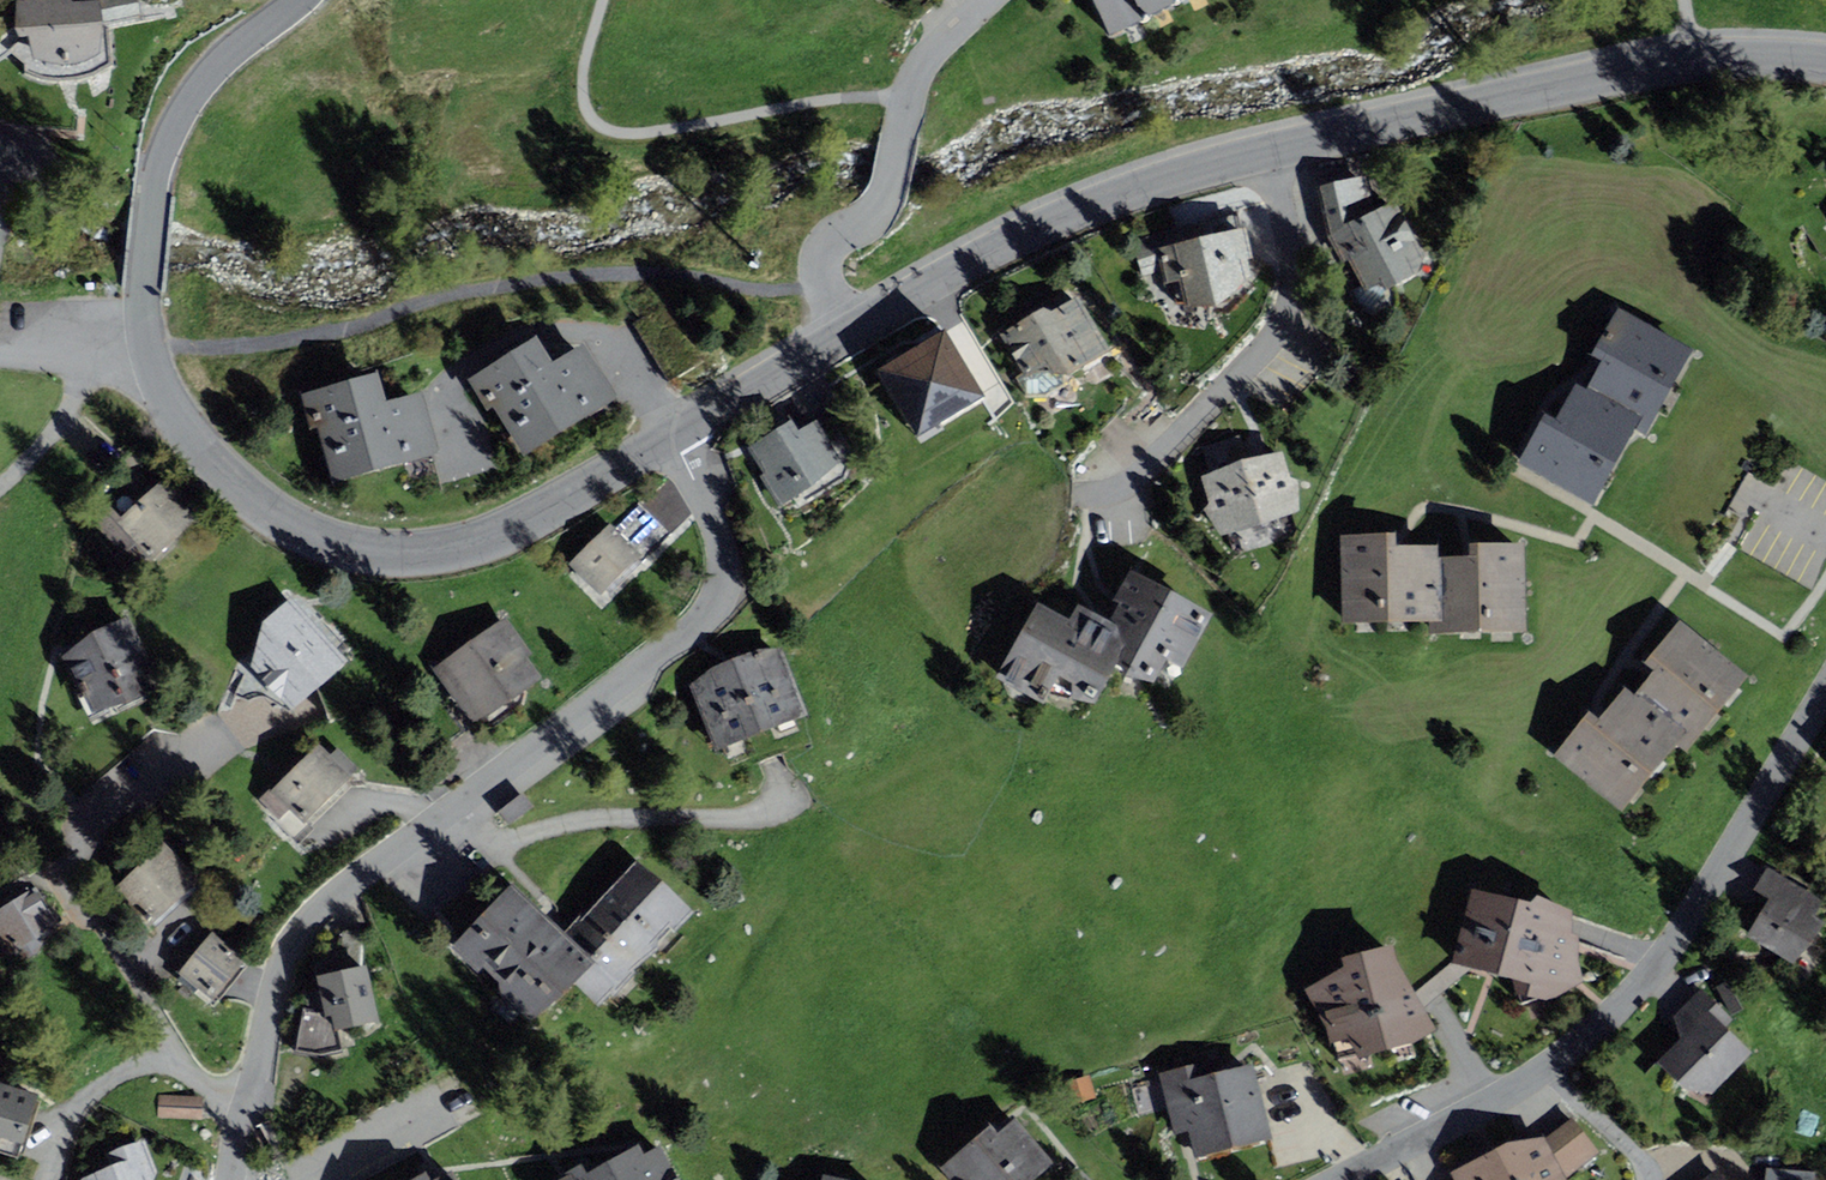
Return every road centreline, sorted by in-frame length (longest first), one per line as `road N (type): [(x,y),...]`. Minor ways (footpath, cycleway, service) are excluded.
road 1 (secondary): [(852,332),(1038,227),(1208,166),(1675,61),(1825,62)]
road 2 (residential): [(231,1179),(277,976),(296,934),(342,889),(678,641),(713,607),(723,584),(721,541),(672,436)]
road 3 (residential): [(1825,689),(1689,918),(1627,996),(1496,1101),(1344,1179)]
road 4 (track): [(824,276),(783,290),(661,273),(576,282),(150,356)]
road 5 (secondary): [(150,356),(184,427),(229,479),(293,524),(356,545),(466,543),(543,511),(672,436)]
road 6 (track): [(904,100),(844,97),(633,133),(610,130),(587,111),(584,96),(602,0)]
road 7 (secondary): [(301,0),(208,74),(168,141),(144,289),(150,356)]
road 8 (residential): [(852,332),(824,276),(825,252),(882,203),(910,79),(986,0)]
road 9 (secondary): [(672,436),(852,332)]
road 10 (residential): [(150,356),(88,366),(0,358)]

